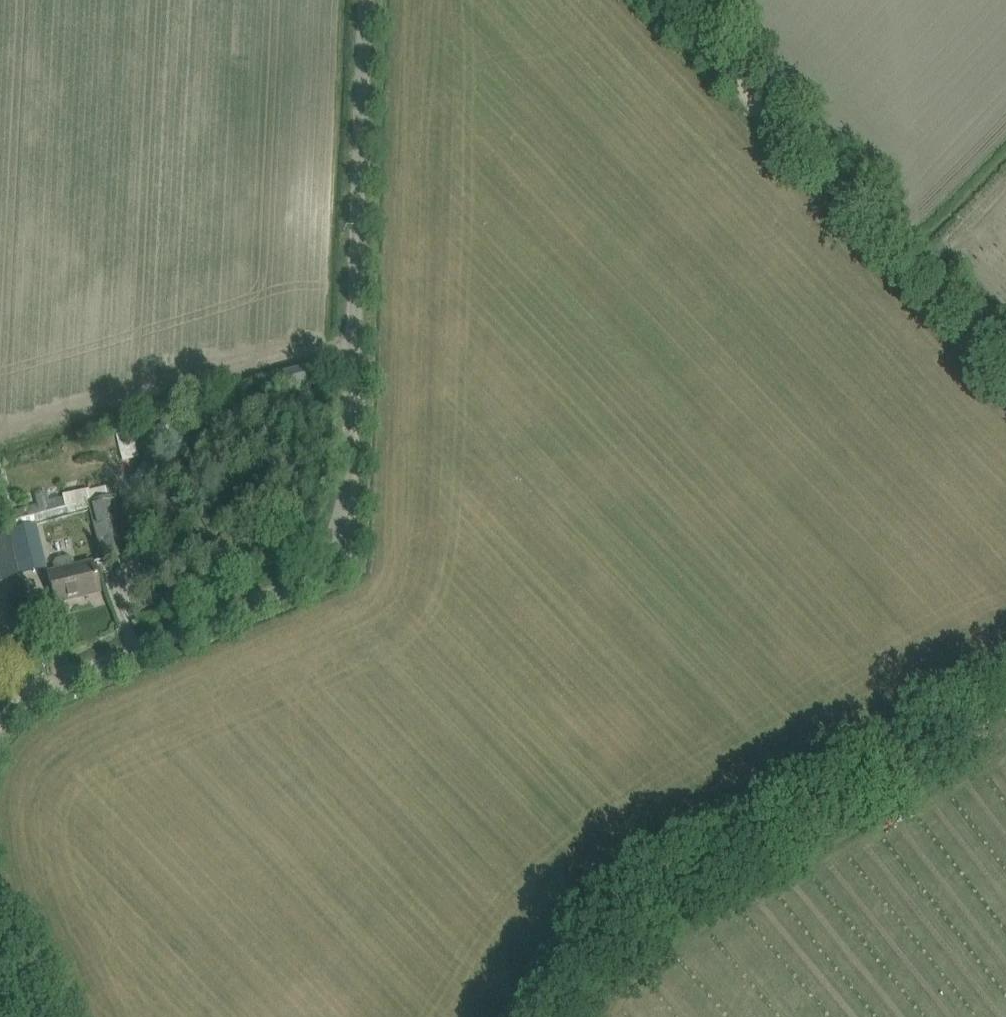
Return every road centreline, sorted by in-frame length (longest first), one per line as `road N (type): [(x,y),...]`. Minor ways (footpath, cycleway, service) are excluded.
road 1 (unclassified): [(0,736),(37,702),(313,580),(335,558),(356,487),(369,0)]
road 2 (unclassified): [(554,1016),(603,947),(648,908),(1005,704)]
road 3 (track): [(656,0),(1005,363)]

